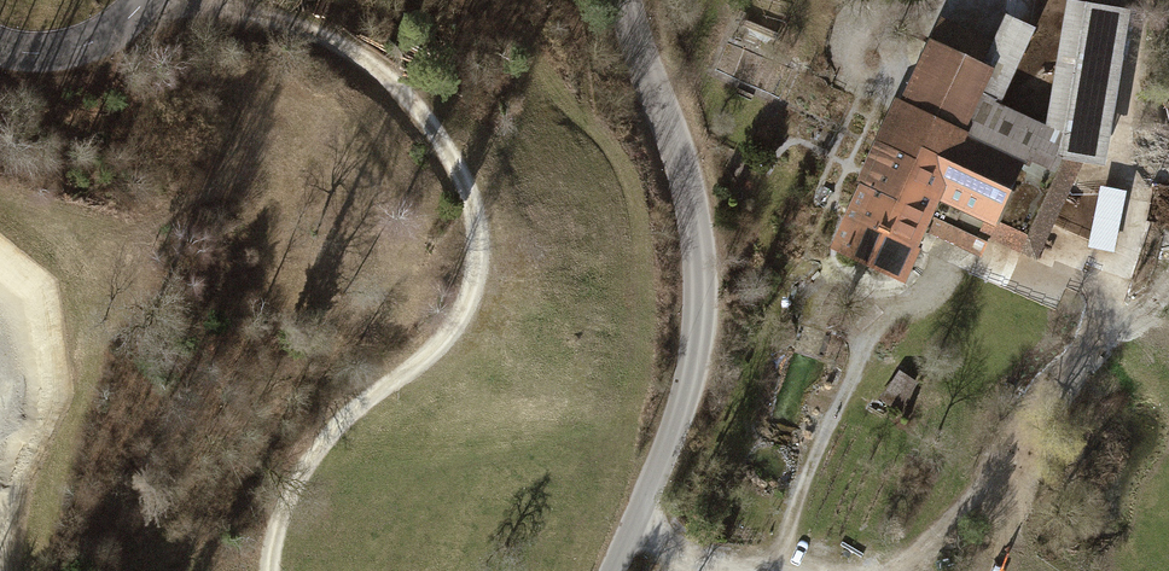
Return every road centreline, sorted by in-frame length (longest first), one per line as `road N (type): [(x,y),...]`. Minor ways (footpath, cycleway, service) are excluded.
road 1 (track): [(270,570),(284,505),(325,437),(457,321),(472,284),(476,224),(450,154),(389,81),(329,42),(205,0)]
road 2 (unclassified): [(611,570),(678,423),(703,318),(691,196),(627,0)]
road 3 (track): [(1142,142),(1095,334),(903,570)]
road 4 (tertiary): [(145,0),(113,30),(73,49),(0,47)]

